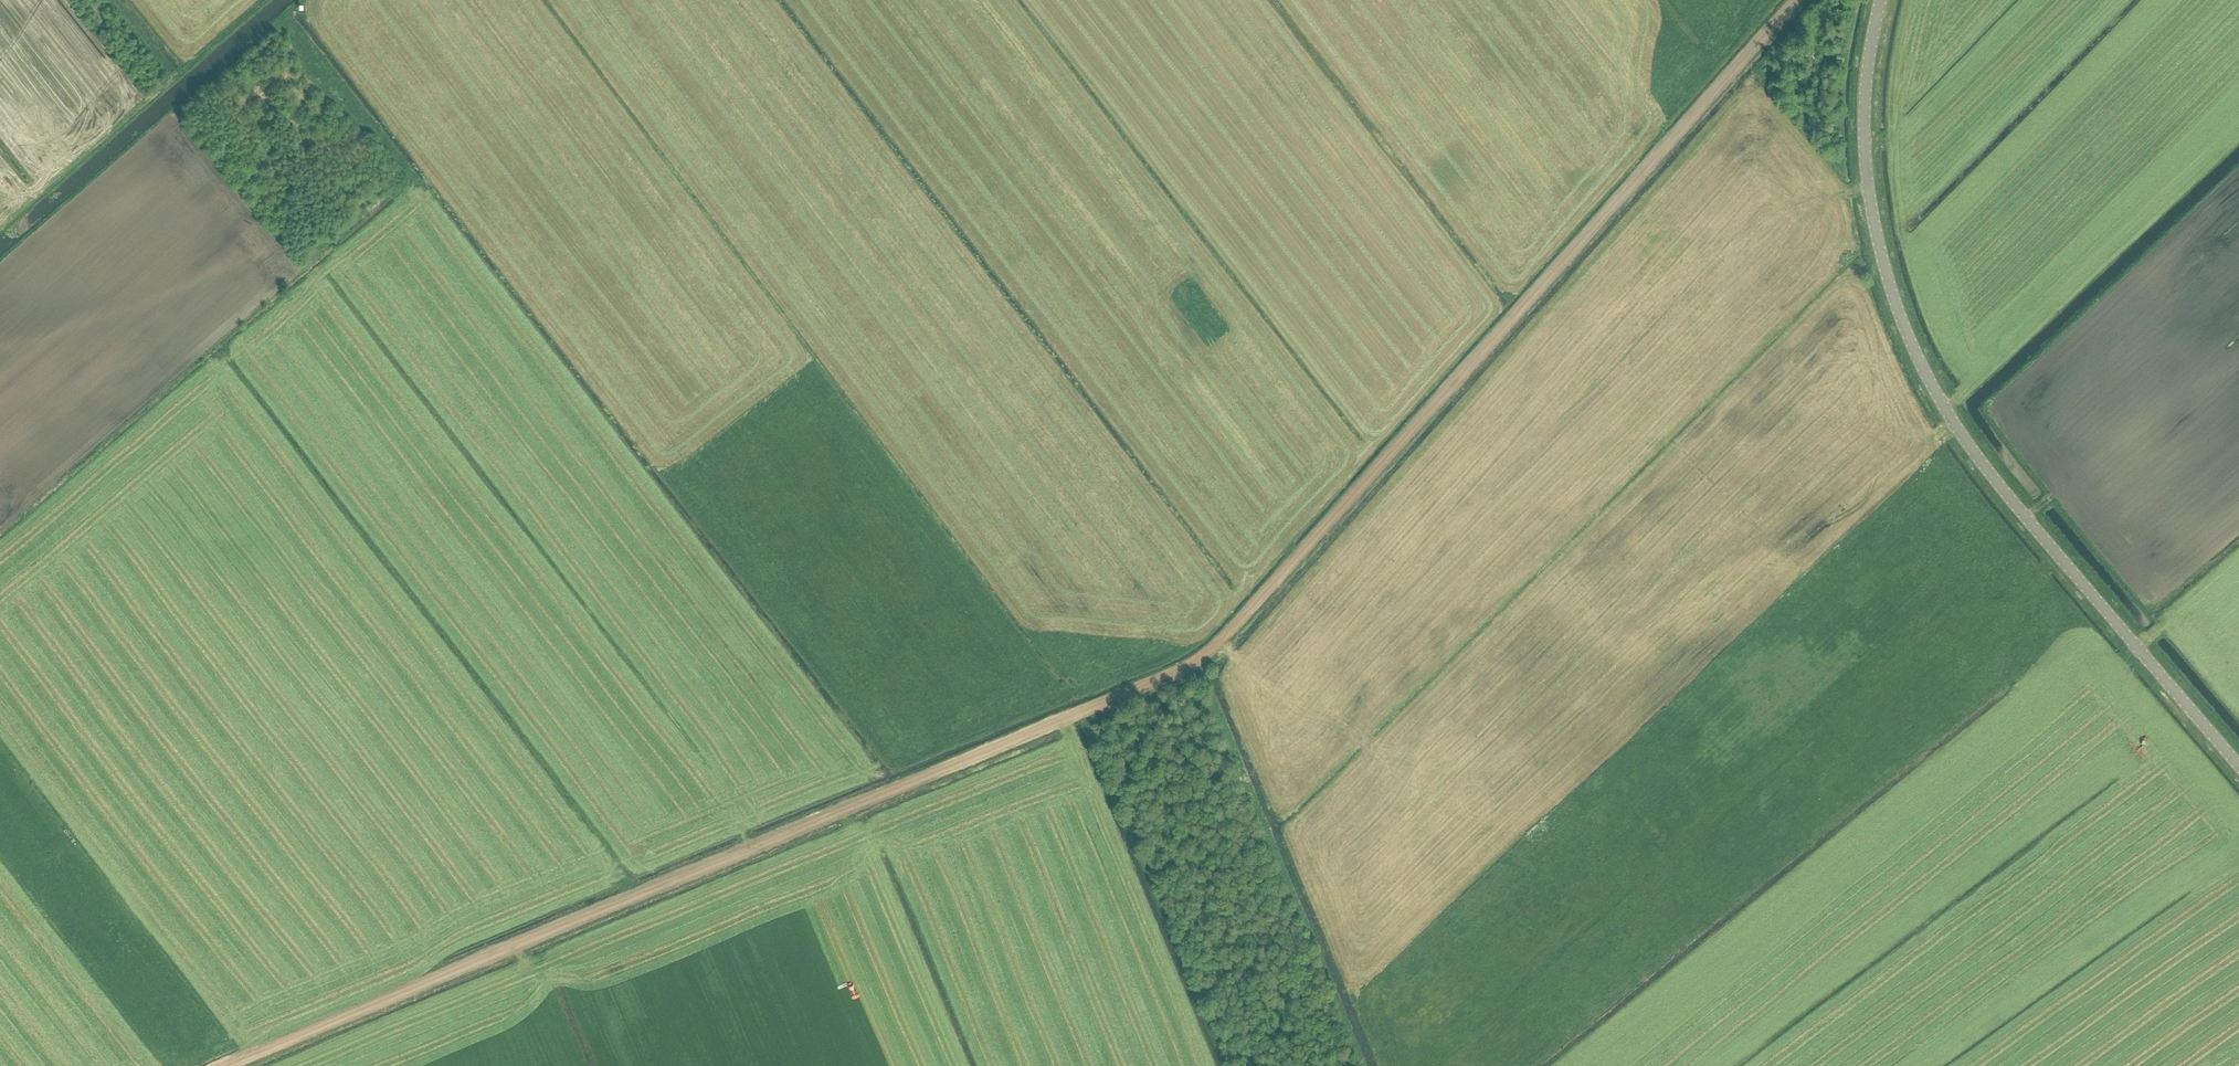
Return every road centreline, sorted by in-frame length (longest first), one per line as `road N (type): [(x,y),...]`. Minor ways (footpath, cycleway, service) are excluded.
road 1 (track): [(1792,0),(1197,659),(226,1065)]
road 2 (tertiary): [(2238,766),(1993,479),(1923,372),(1883,274),(1862,163),(1867,50),(1880,0)]
road 3 (track): [(163,89),(266,0)]

